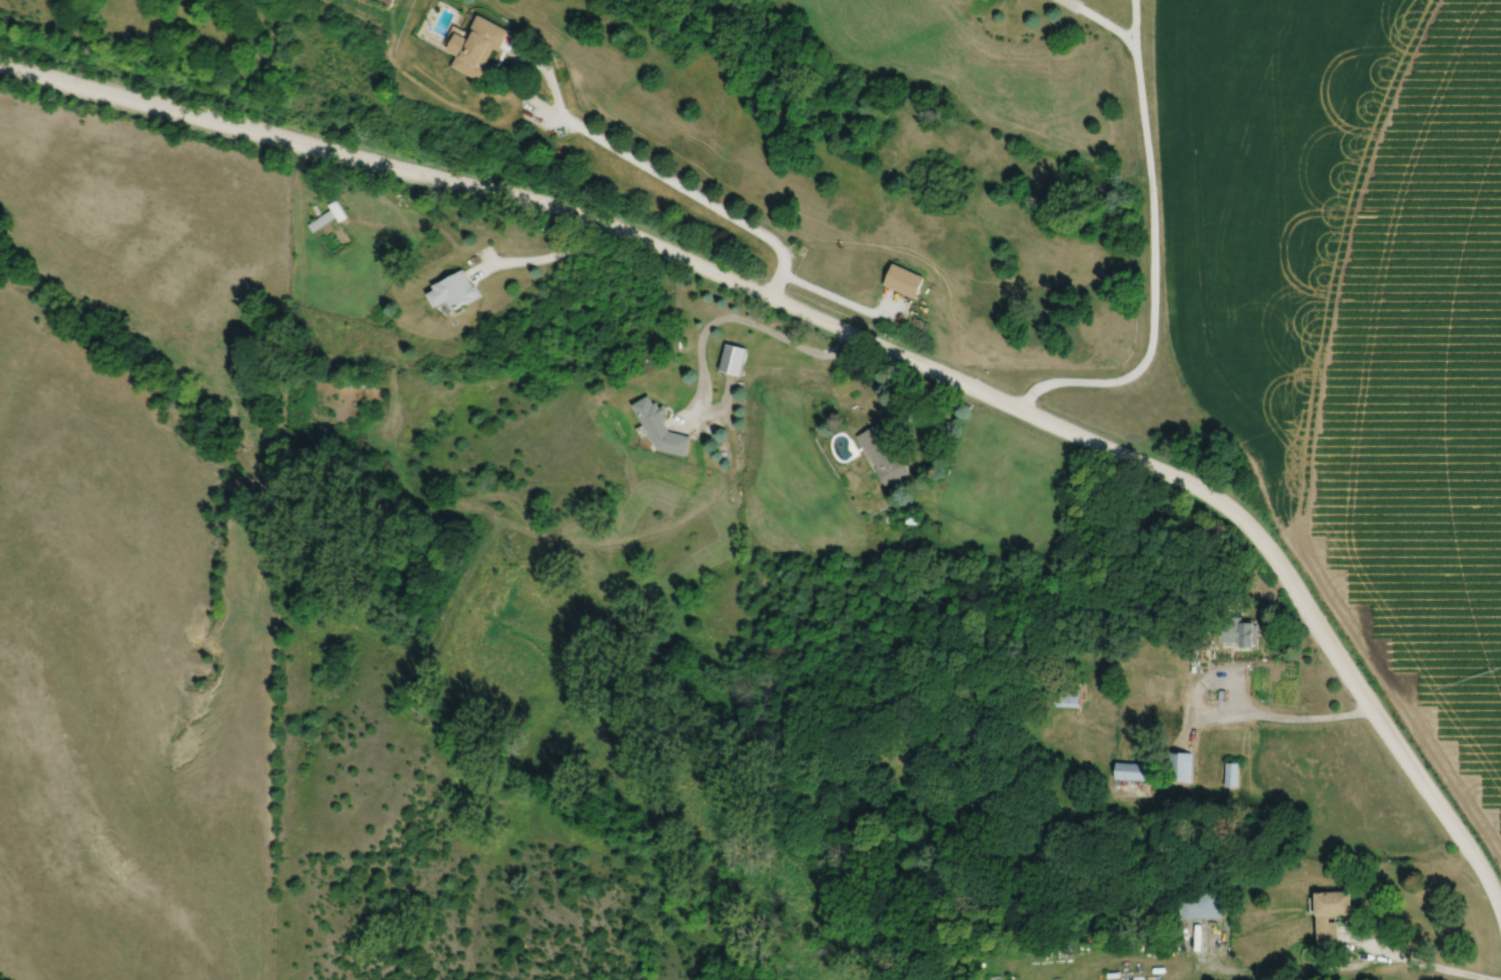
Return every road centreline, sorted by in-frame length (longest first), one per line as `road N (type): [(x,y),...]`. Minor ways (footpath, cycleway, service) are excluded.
road 1 (residential): [(1500,909),(1479,861),(1275,556),(1246,520),(1204,489),(612,224),(0,66)]

